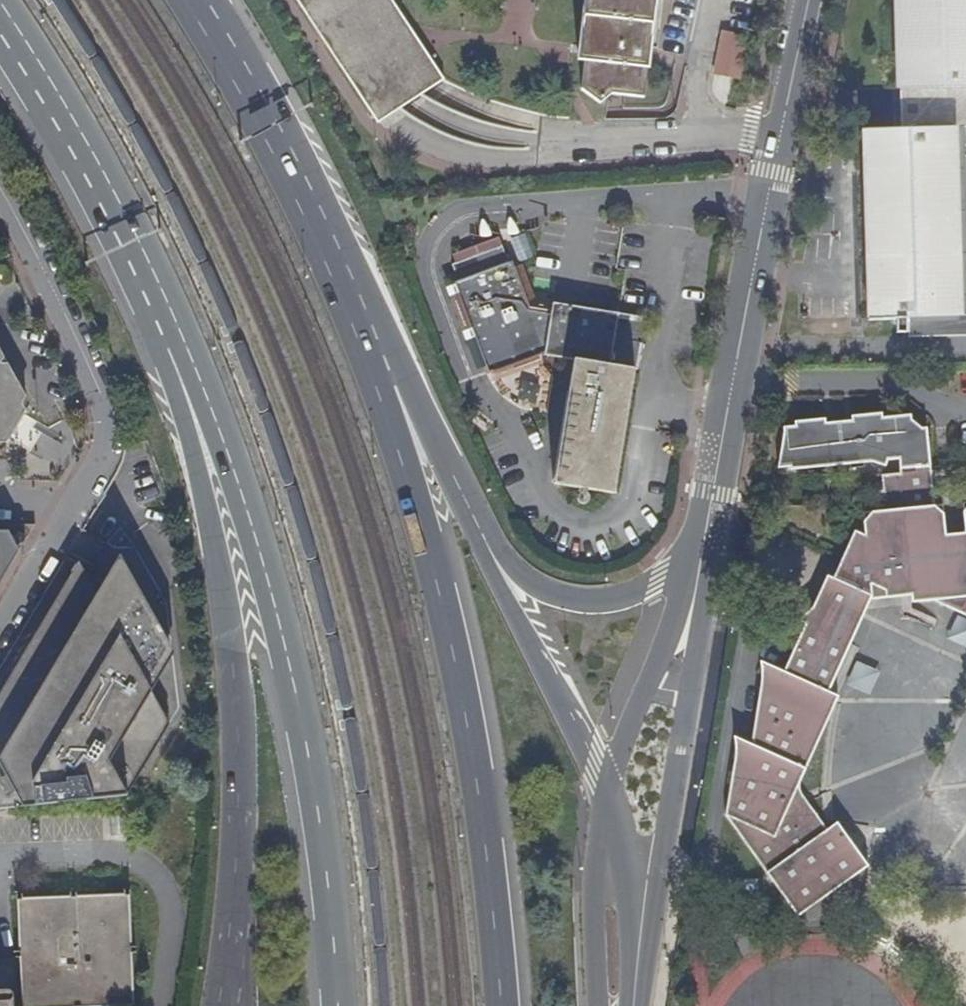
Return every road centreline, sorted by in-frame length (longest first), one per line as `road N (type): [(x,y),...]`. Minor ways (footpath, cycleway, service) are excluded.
road 1 (trunk): [(500,1005),(487,861),(451,641),(412,497),(314,225)]
road 2 (trunk): [(139,264),(234,482),(295,695),(324,860),(338,1005)]
road 3 (trunk): [(139,264),(213,549),(233,680),(237,810),(216,1005)]
road 4 (tertiary): [(708,522),(809,0)]
road 5 (tertiary): [(637,1005),(712,571),(708,522)]
road 6 (residential): [(0,628),(102,457),(105,418),(0,210)]
road 7 (trunk): [(487,555),(393,341),(314,225)]
road 8 (trunk): [(0,17),(74,136),(139,264)]
road 9 (secondary): [(608,808),(487,555)]
road 10 (trunk): [(314,225),(191,0)]
road 11 (secondary): [(691,567),(608,808)]
road 12 (secondary): [(691,567),(623,597),(581,600),(540,587),(487,555)]
road 13 (secondary): [(631,1005),(631,893),(608,808)]
road 14 (secondary): [(608,808),(594,895),(599,1005)]

